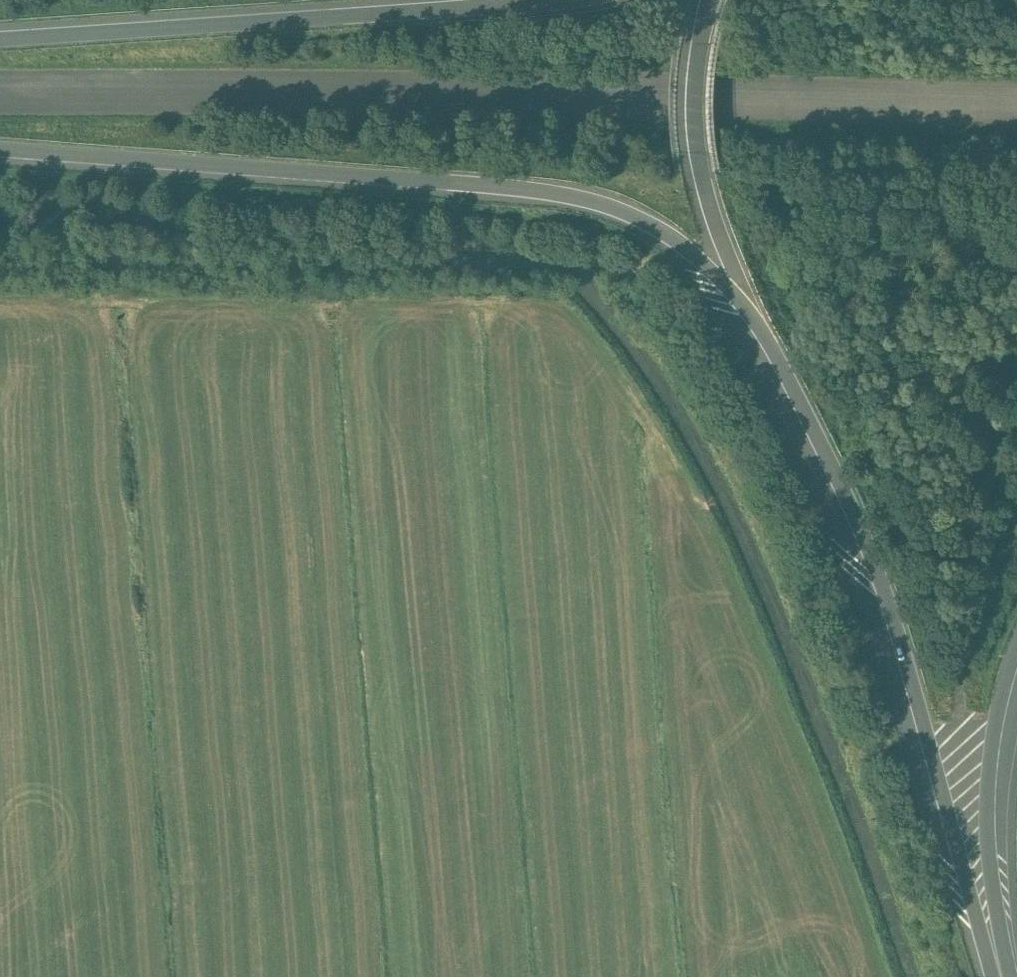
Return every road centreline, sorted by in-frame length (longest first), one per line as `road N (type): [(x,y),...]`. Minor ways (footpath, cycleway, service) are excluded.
road 1 (primary): [(0,148),(520,186),(616,205),(690,250),(754,319),(853,509),(998,961)]
road 2 (primary): [(551,0),(0,40)]
road 3 (primary): [(998,961),(990,769),(1016,649)]

